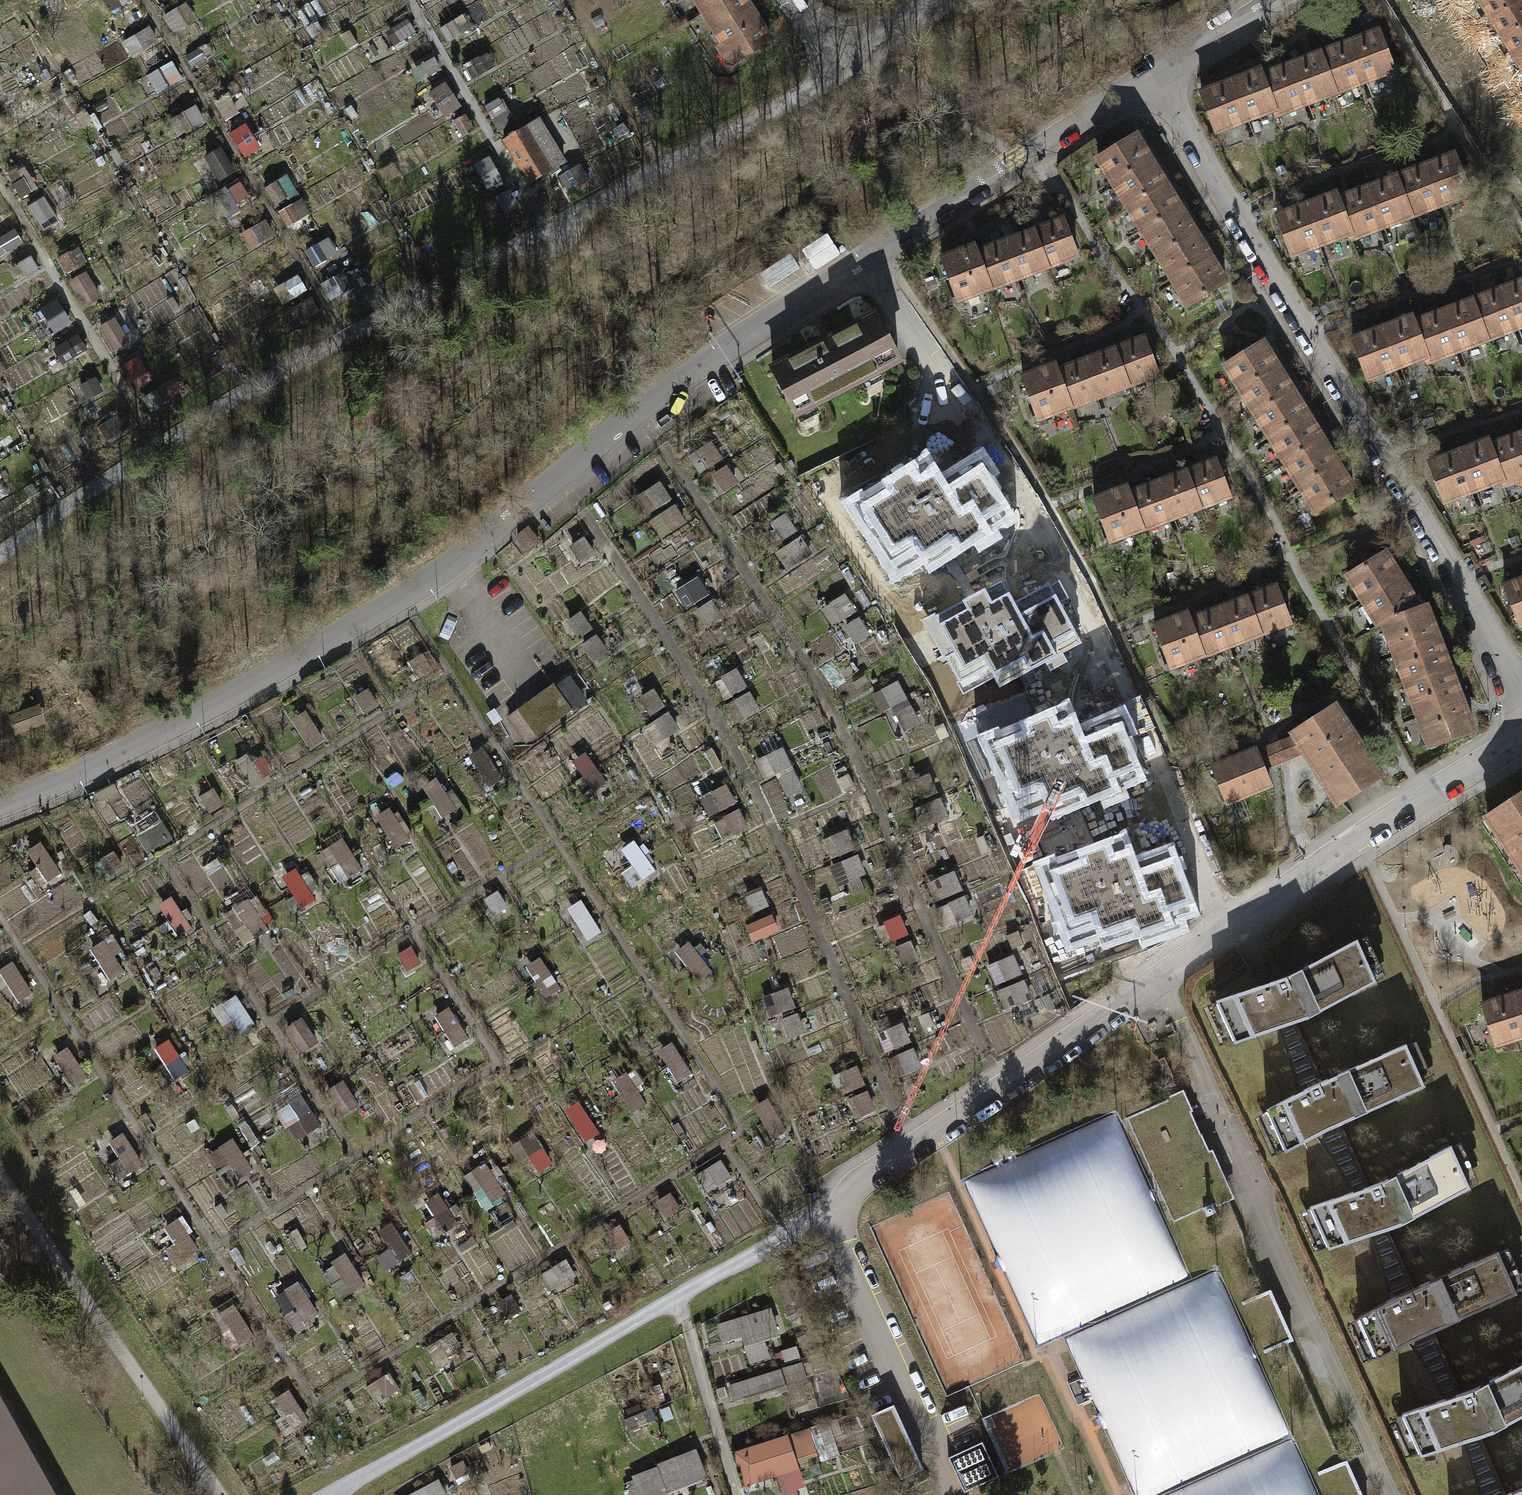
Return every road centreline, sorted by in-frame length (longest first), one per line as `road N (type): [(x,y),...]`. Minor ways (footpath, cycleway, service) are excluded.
road 1 (residential): [(1152,79),(1100,101),(751,327),(385,606),(113,755),(0,804)]
road 2 (residential): [(1521,737),(1353,840),(854,1181)]
road 3 (residential): [(1152,79),(1461,578),(1516,687)]
road 4 (track): [(217,1494),(0,1181)]
road 5 (residential): [(937,0),(858,49),(816,43),(785,0)]
road 6 (residential): [(1281,0),(1152,79)]

